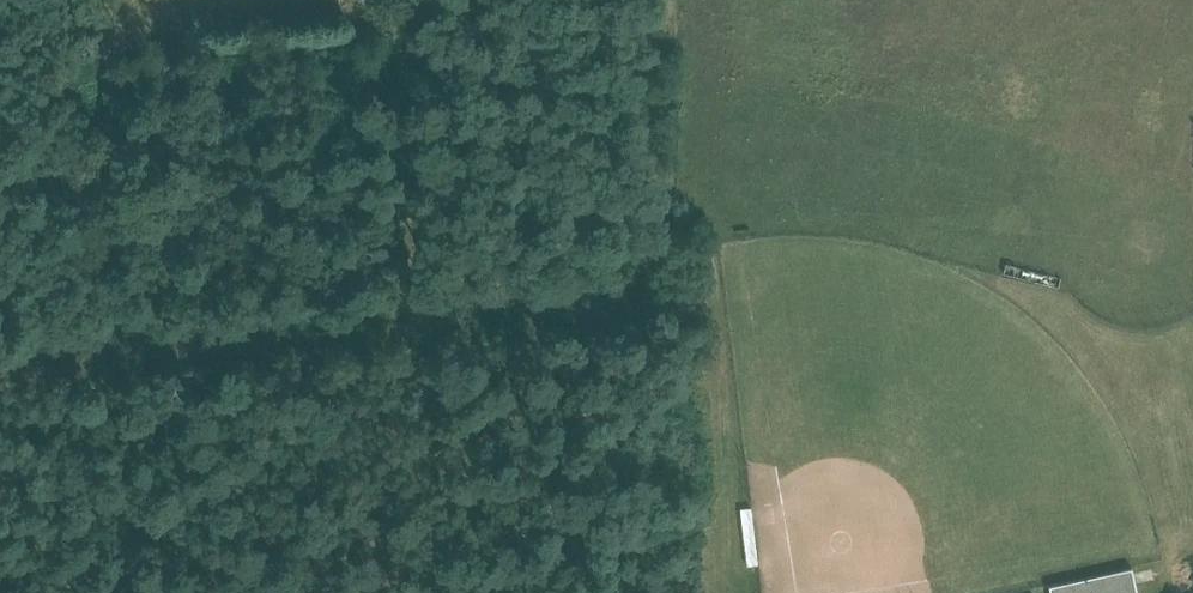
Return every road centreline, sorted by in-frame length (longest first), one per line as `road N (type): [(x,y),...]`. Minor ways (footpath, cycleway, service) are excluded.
road 1 (track): [(421,350),(394,0)]
road 2 (track): [(679,0),(677,199),(712,252),(714,298)]
road 3 (track): [(714,298),(689,325),(421,350)]
road 4 (track): [(421,350),(429,592)]

